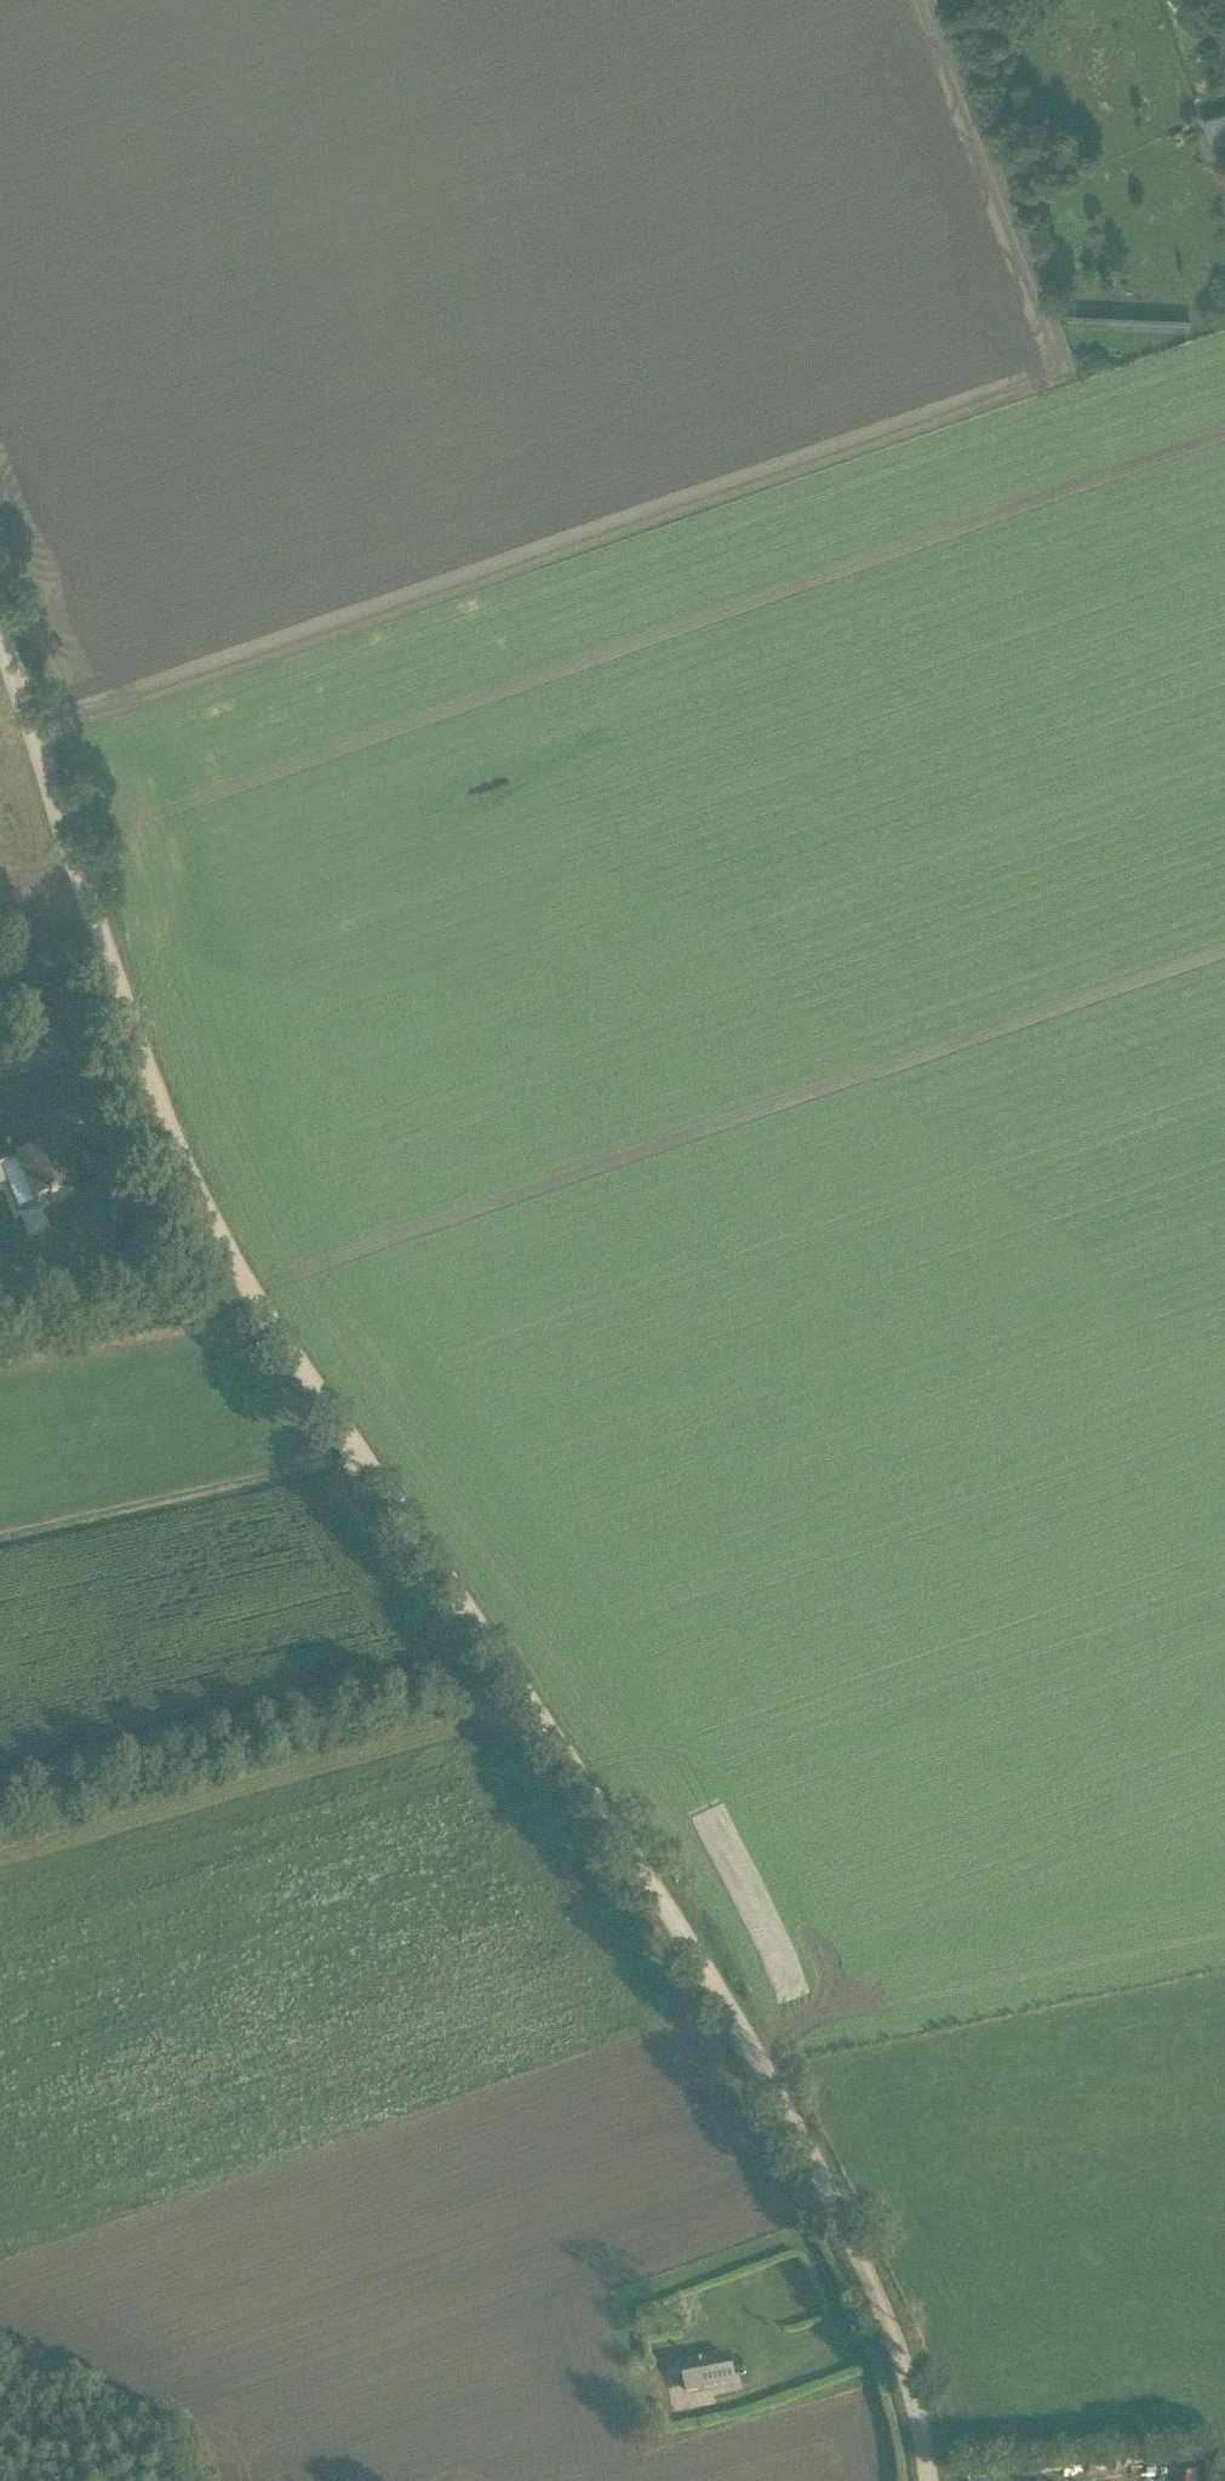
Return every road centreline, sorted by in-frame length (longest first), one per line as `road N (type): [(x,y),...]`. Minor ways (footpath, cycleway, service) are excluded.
road 1 (unclassified): [(928,2480),(906,2370),(857,2244),(777,2085),(213,1201),(0,653)]

